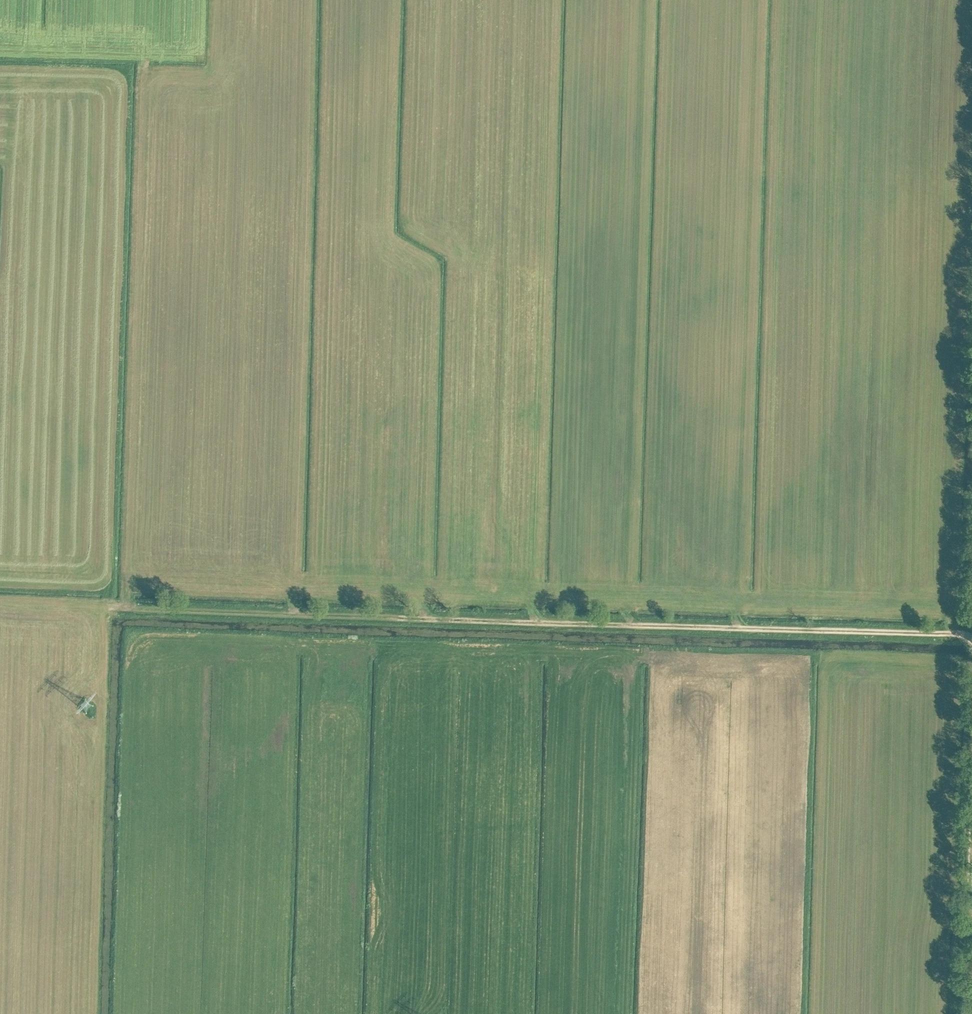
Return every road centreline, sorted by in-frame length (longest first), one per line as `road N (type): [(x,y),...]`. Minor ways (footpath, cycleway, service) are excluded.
road 1 (track): [(93,606),(971,634)]

